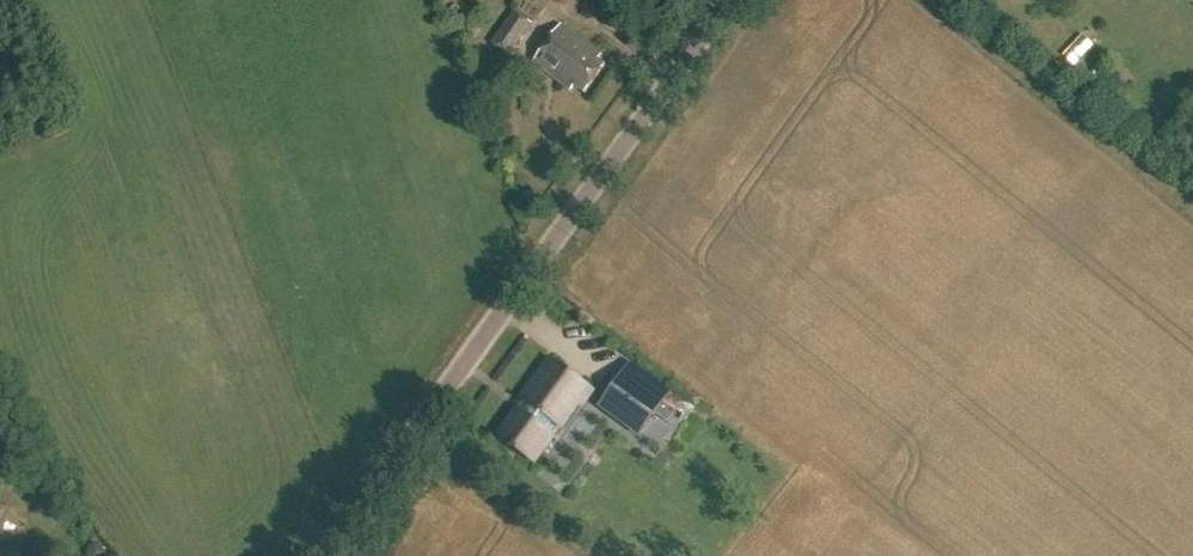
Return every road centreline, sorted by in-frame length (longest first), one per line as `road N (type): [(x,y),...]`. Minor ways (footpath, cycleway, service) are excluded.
road 1 (tertiary): [(323,555),(727,0)]

